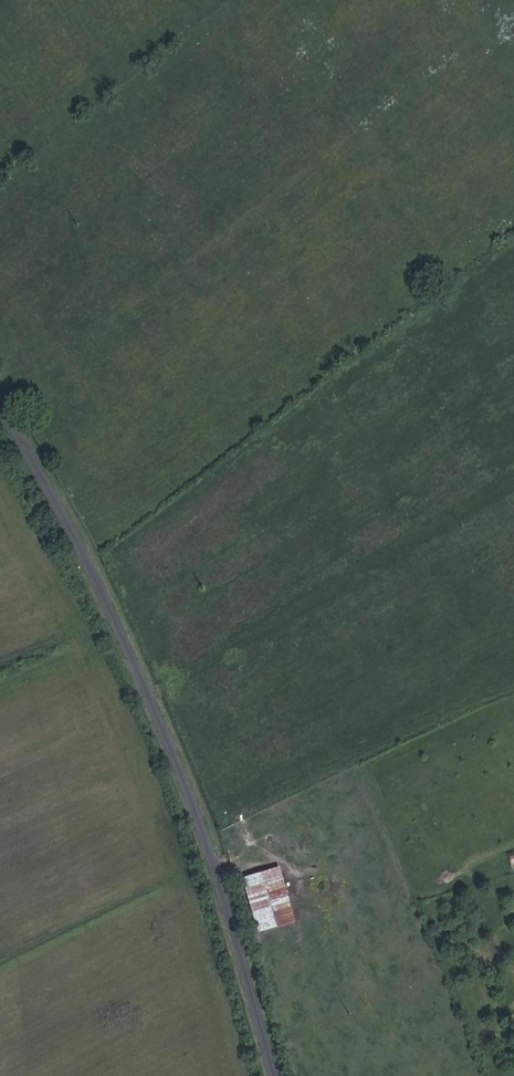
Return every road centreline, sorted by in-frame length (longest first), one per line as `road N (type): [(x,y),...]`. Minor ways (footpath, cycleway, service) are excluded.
road 1 (unclassified): [(282,1075),(157,705),(0,402)]

